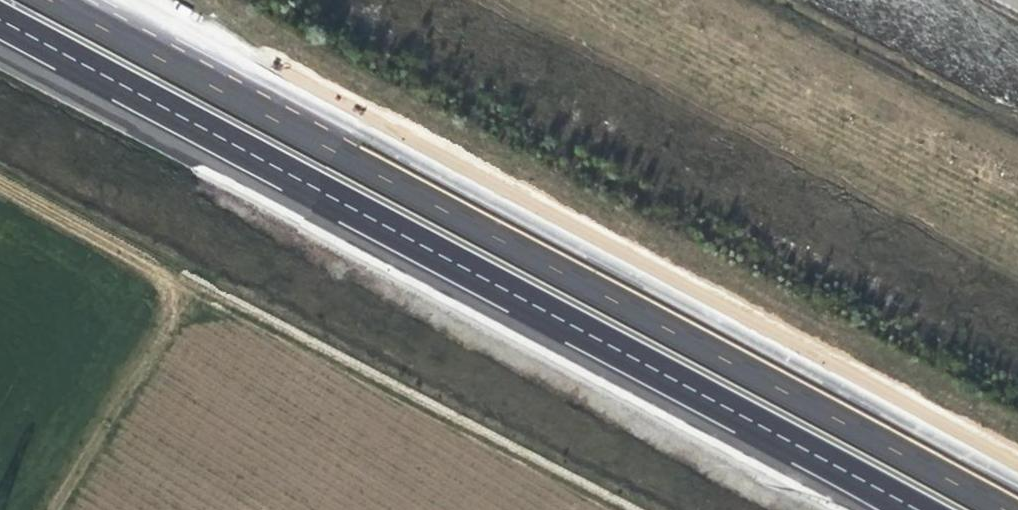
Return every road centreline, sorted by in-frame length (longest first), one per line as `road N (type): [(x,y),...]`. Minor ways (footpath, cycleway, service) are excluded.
road 1 (motorway): [(1016,509),(65,0)]
road 2 (motorway): [(0,19),(910,509)]
road 3 (track): [(0,192),(190,297),(58,509)]

